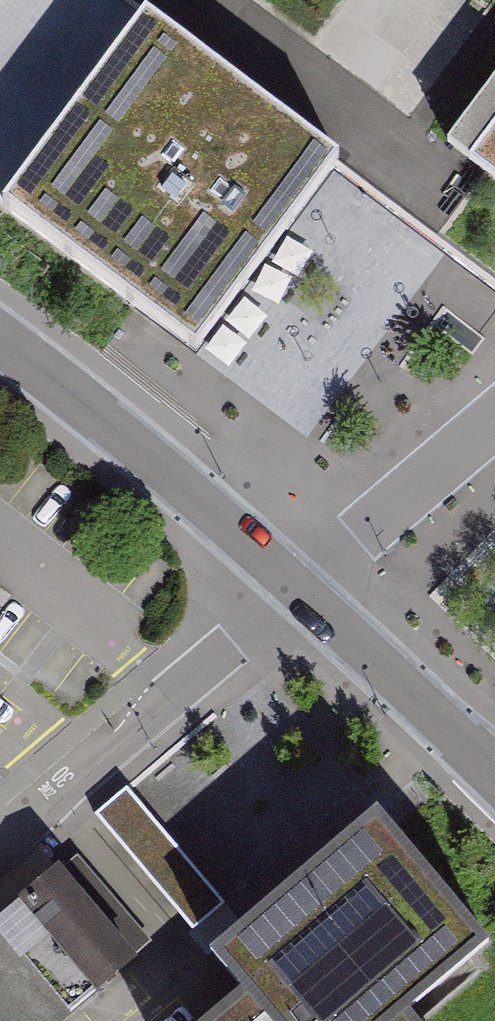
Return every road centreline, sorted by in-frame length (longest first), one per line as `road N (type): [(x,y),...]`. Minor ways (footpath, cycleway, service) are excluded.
road 1 (residential): [(292,584),(0,839)]
road 2 (tertiary): [(0,336),(98,411),(292,584)]
road 3 (tertiary): [(292,584),(494,776)]
road 4 (residential): [(494,421),(292,584)]

